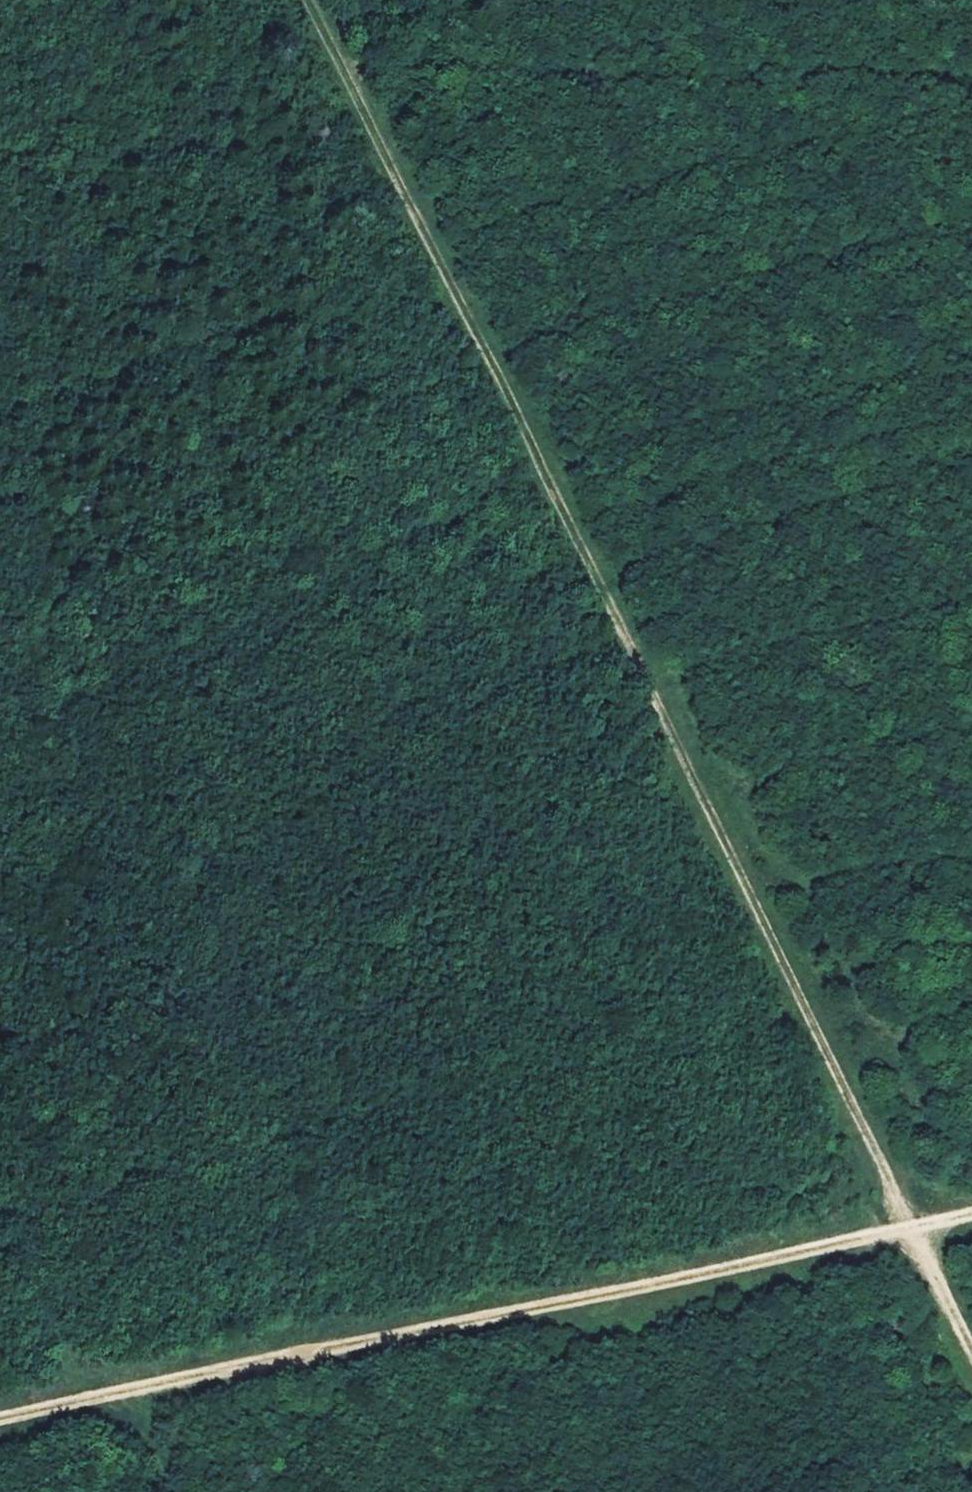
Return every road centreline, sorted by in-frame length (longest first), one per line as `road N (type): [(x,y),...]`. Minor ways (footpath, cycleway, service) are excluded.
road 1 (track): [(971,1344),(304,0)]
road 2 (track): [(110,1398),(568,1307),(915,1226)]

